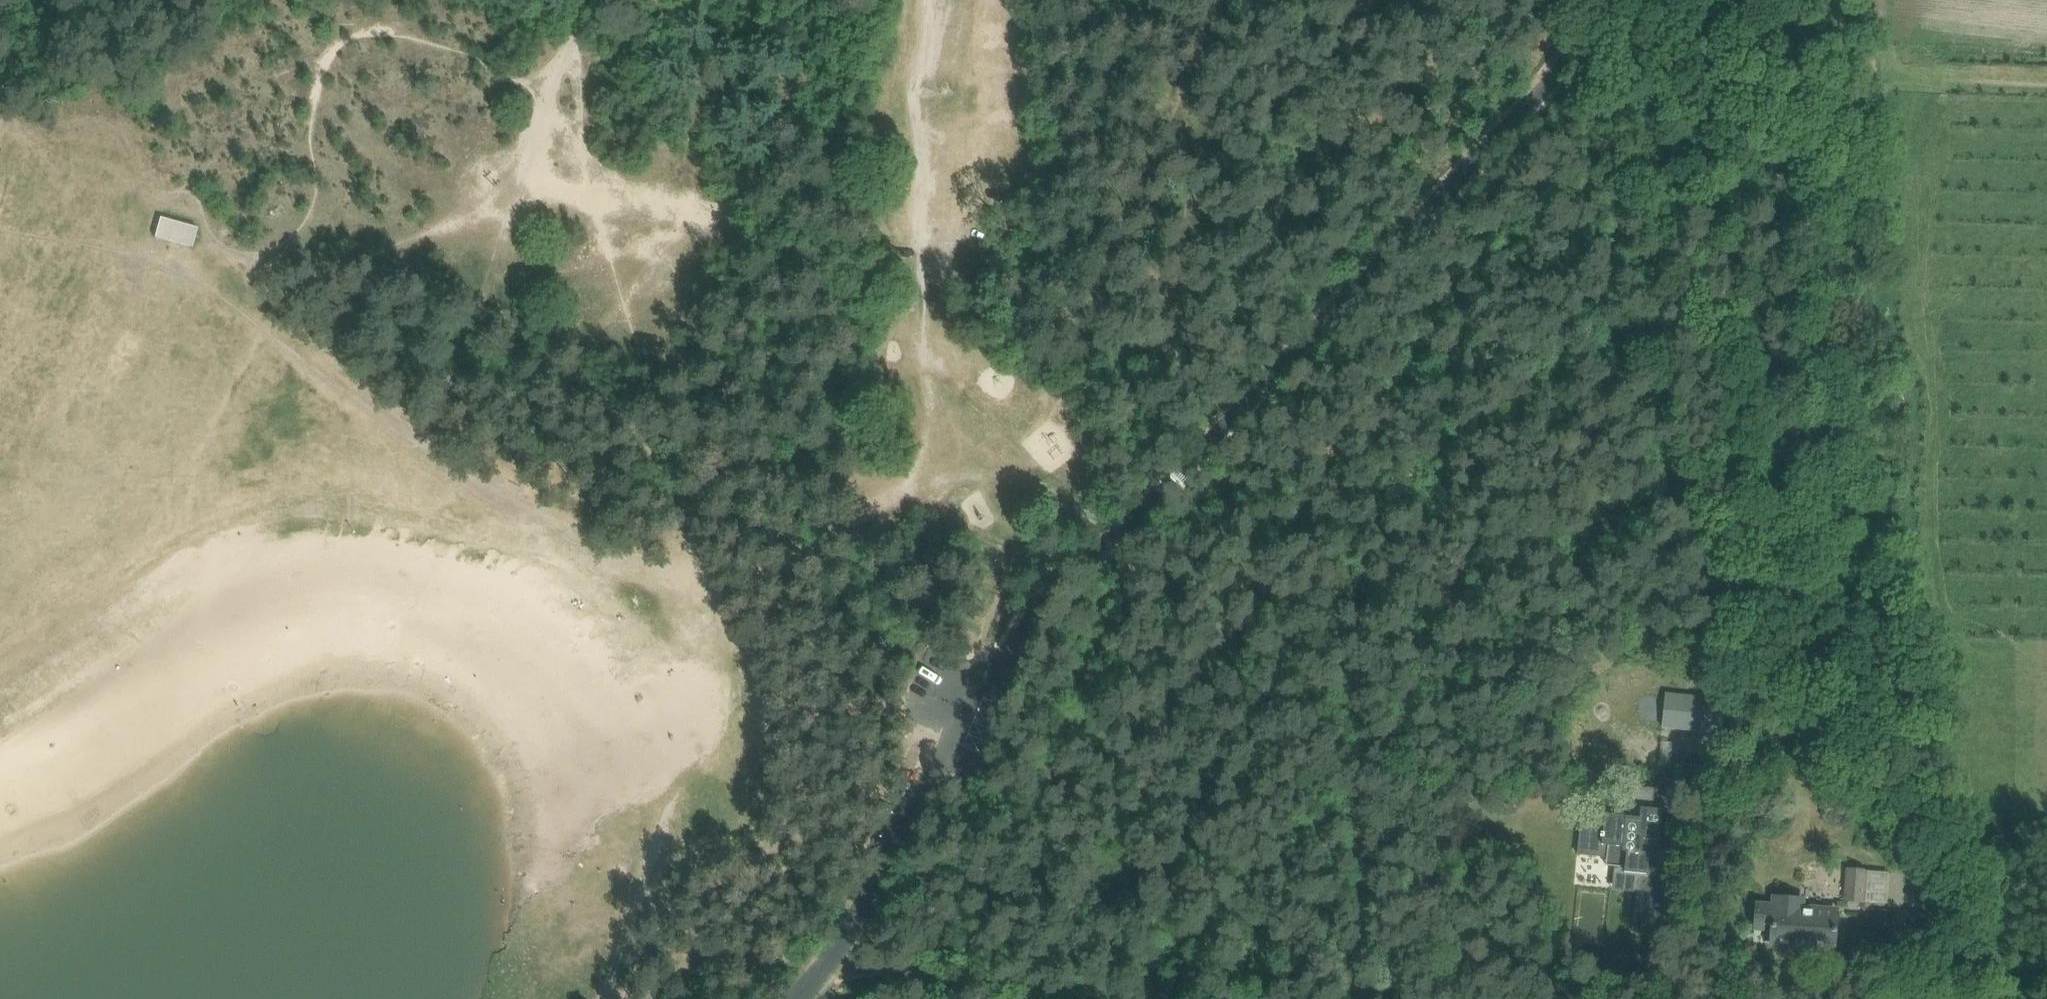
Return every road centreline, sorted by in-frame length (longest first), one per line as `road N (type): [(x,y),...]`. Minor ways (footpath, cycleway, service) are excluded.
road 1 (unclassified): [(961,724),(1057,574),(1124,528),(1524,104),(1567,43),(1569,0)]
road 2 (track): [(0,669),(96,599),(240,518),(451,463)]
road 3 (track): [(963,0),(936,156),(961,157),(985,137),(1005,74),(1004,0)]
road 4 (unclassified): [(961,724),(823,972),(795,998)]

